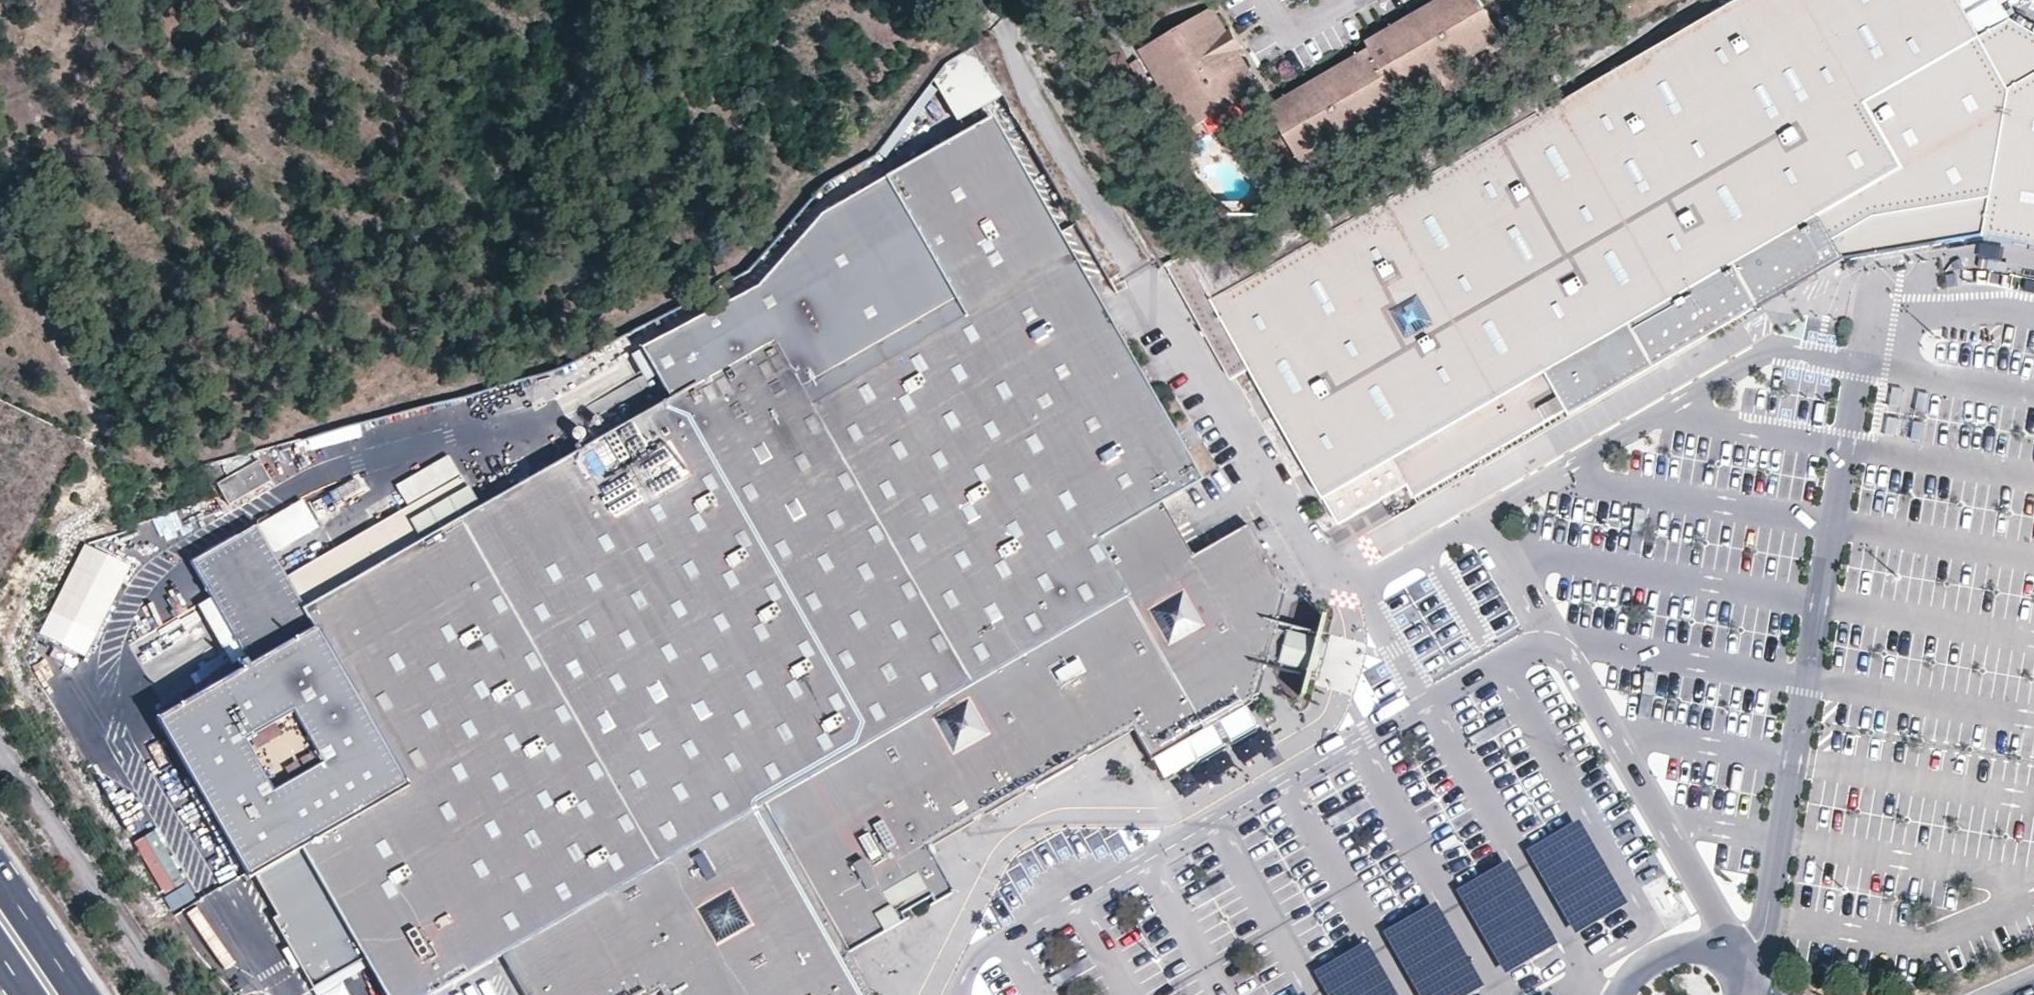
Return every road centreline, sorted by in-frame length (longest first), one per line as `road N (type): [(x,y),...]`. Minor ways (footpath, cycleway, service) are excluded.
road 1 (unclassified): [(1747,994),(1735,962),(1706,946),(1646,963),(1619,994)]
road 2 (primary): [(87,994),(0,869)]

